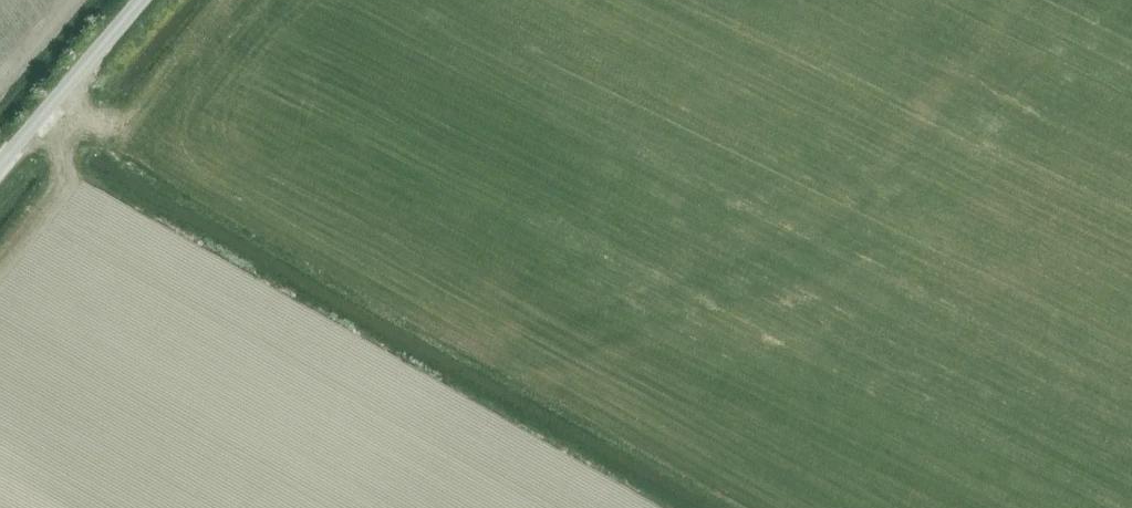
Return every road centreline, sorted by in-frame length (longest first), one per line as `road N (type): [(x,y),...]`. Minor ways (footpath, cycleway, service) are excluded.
road 1 (tertiary): [(0,164),(141,0)]

